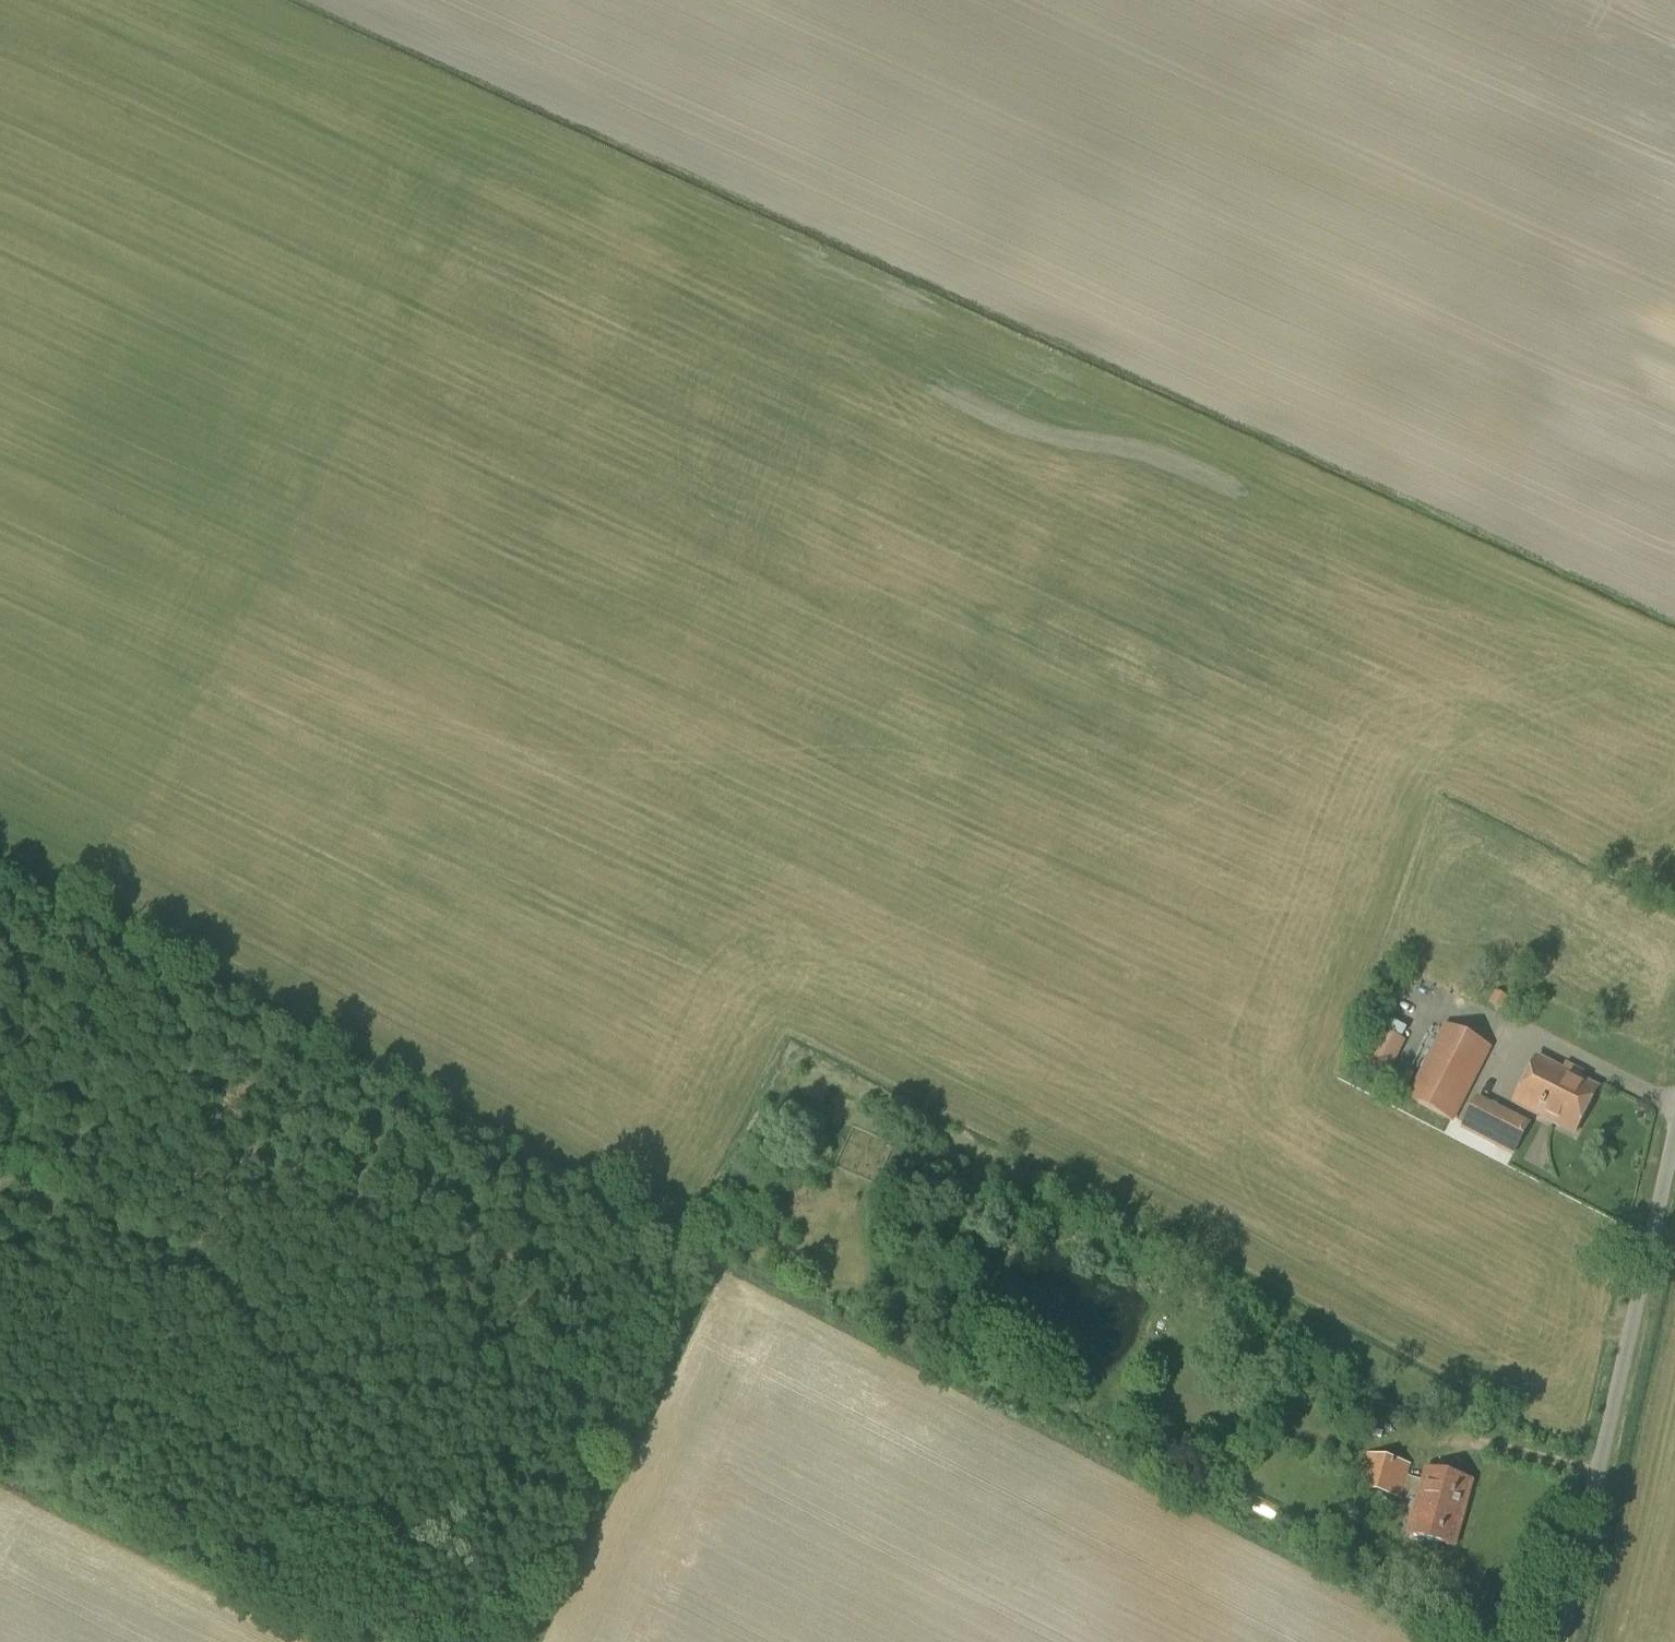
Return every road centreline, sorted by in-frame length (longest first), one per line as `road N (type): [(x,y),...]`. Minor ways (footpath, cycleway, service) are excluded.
road 1 (unclassified): [(1558,1641),(1674,1135)]

